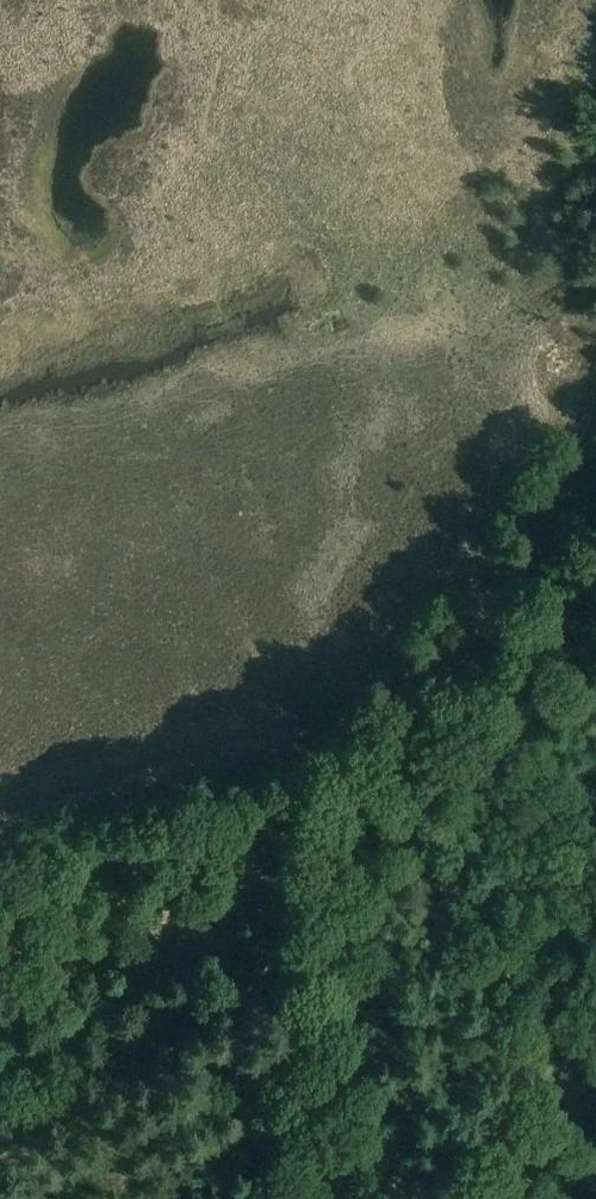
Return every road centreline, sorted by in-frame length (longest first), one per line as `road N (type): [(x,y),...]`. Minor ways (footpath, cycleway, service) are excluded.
road 1 (track): [(595,404),(533,548),(471,639),(347,730),(322,1198)]
road 2 (track): [(347,730),(0,831)]

